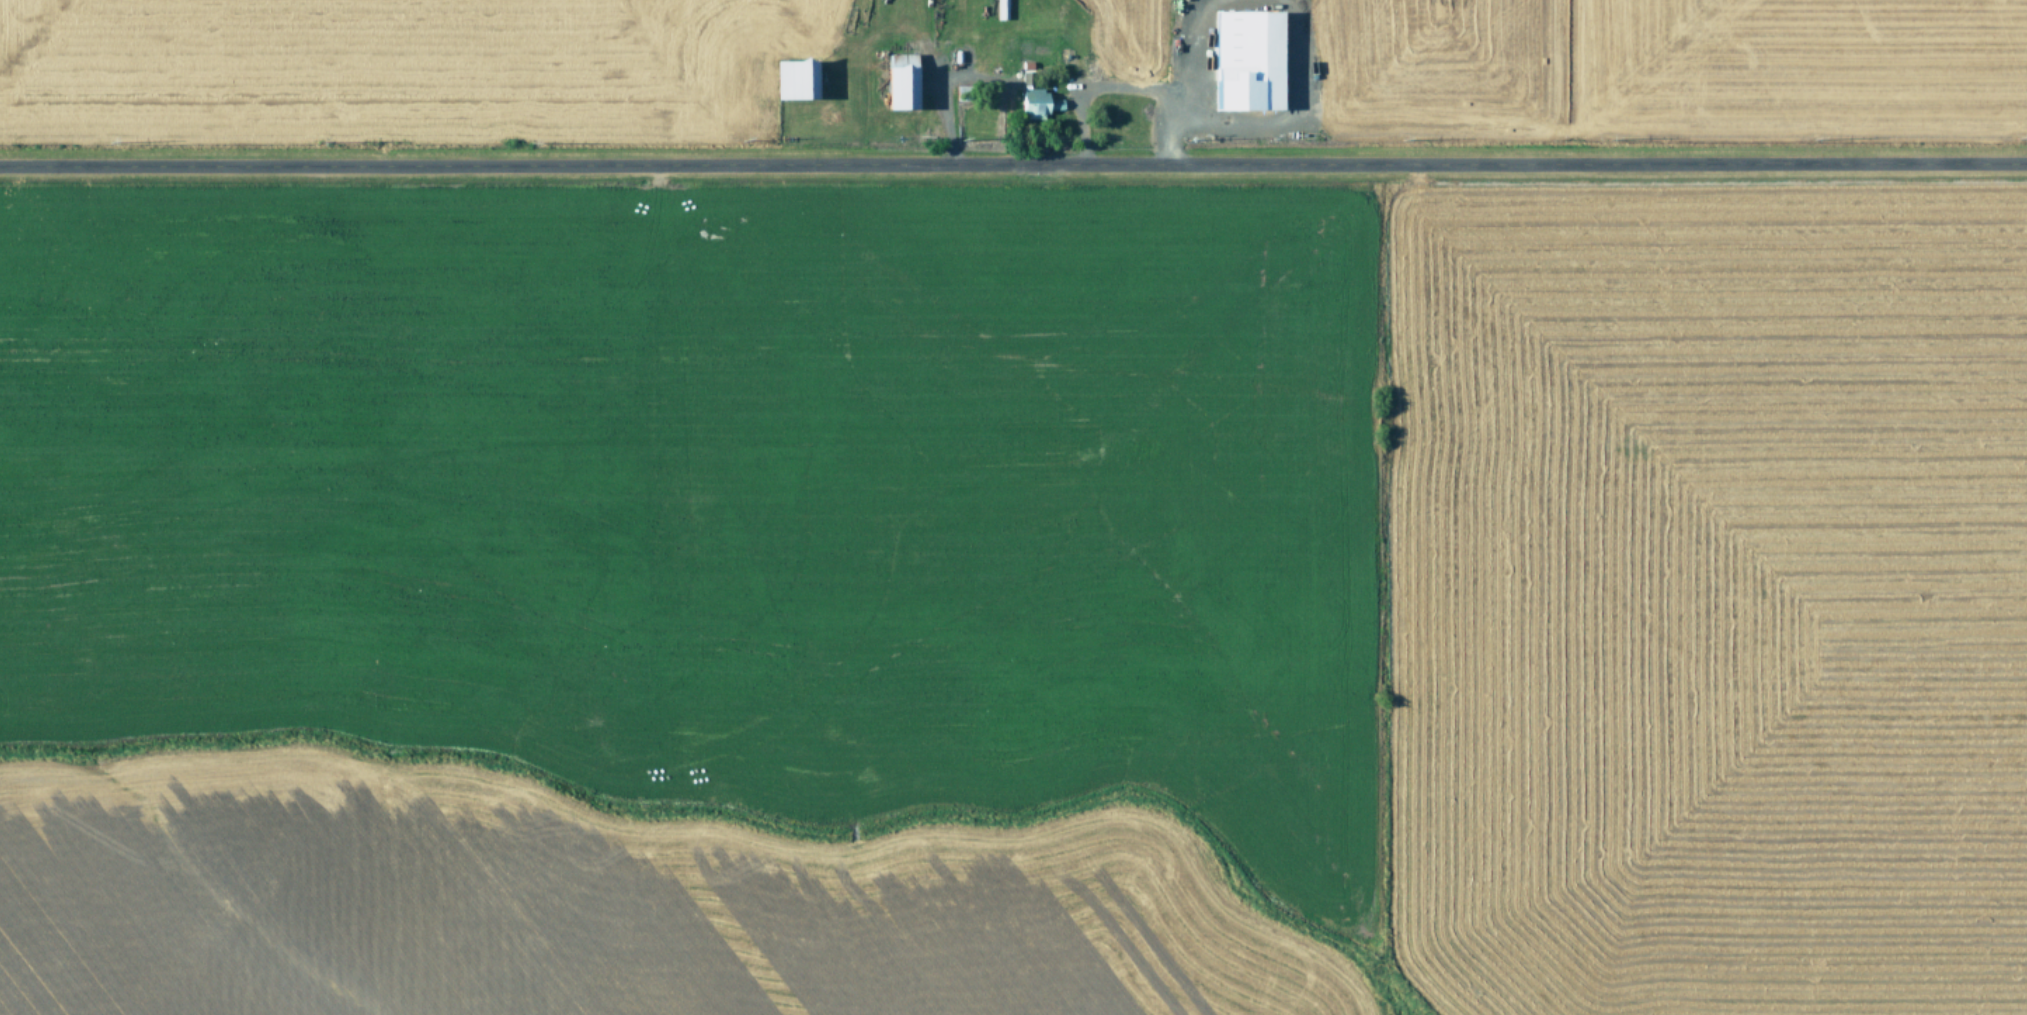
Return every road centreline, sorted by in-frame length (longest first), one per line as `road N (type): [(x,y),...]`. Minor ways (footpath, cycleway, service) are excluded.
road 1 (residential): [(0,144),(2026,142)]

